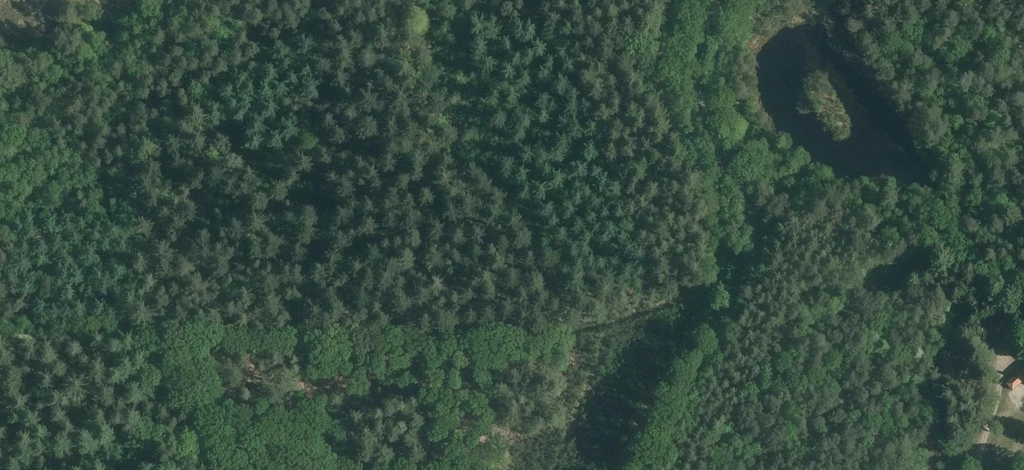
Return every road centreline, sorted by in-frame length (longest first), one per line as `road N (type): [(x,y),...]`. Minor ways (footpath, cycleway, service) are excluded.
road 1 (track): [(138,341),(525,345),(687,301),(700,306)]
road 2 (unclassified): [(646,469),(756,254),(751,218),(695,86),(697,51),(724,0)]
road 3 (track): [(680,0),(663,41),(660,83),(714,224),(700,306)]
road 4 (track): [(700,306),(615,469)]

